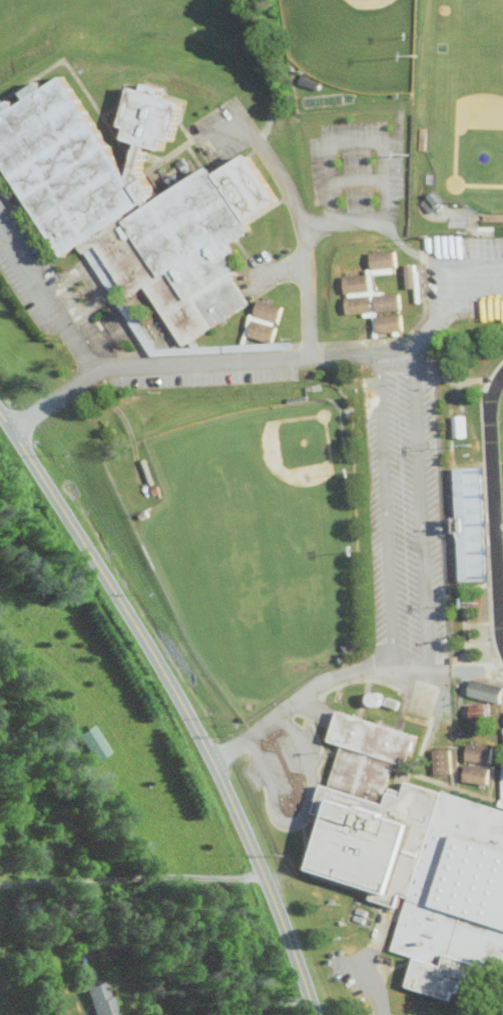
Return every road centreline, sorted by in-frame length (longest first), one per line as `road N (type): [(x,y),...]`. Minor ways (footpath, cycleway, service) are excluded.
road 1 (tertiary): [(318,1014),(266,870),(209,747),(0,407)]

